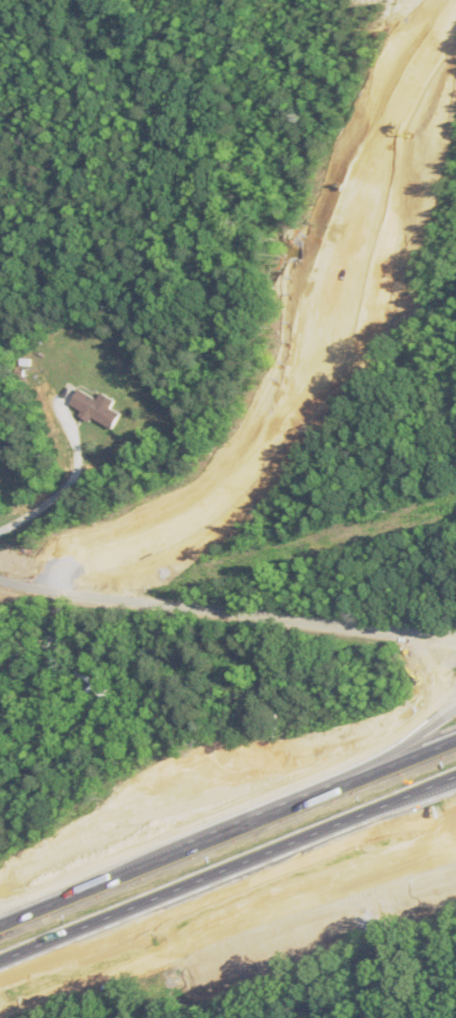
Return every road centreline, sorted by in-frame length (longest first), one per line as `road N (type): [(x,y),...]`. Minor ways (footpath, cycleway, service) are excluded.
road 1 (residential): [(0,565),(135,547),(201,511),(268,454),(296,404),(406,84),(455,13)]
road 2 (motorway): [(455,738),(0,928)]
road 3 (motorway): [(0,967),(455,778)]
road 4 (motorway): [(455,703),(417,732),(165,859)]
road 5 (track): [(384,1017),(357,888)]
road 6 (motorway): [(334,827),(455,804)]

